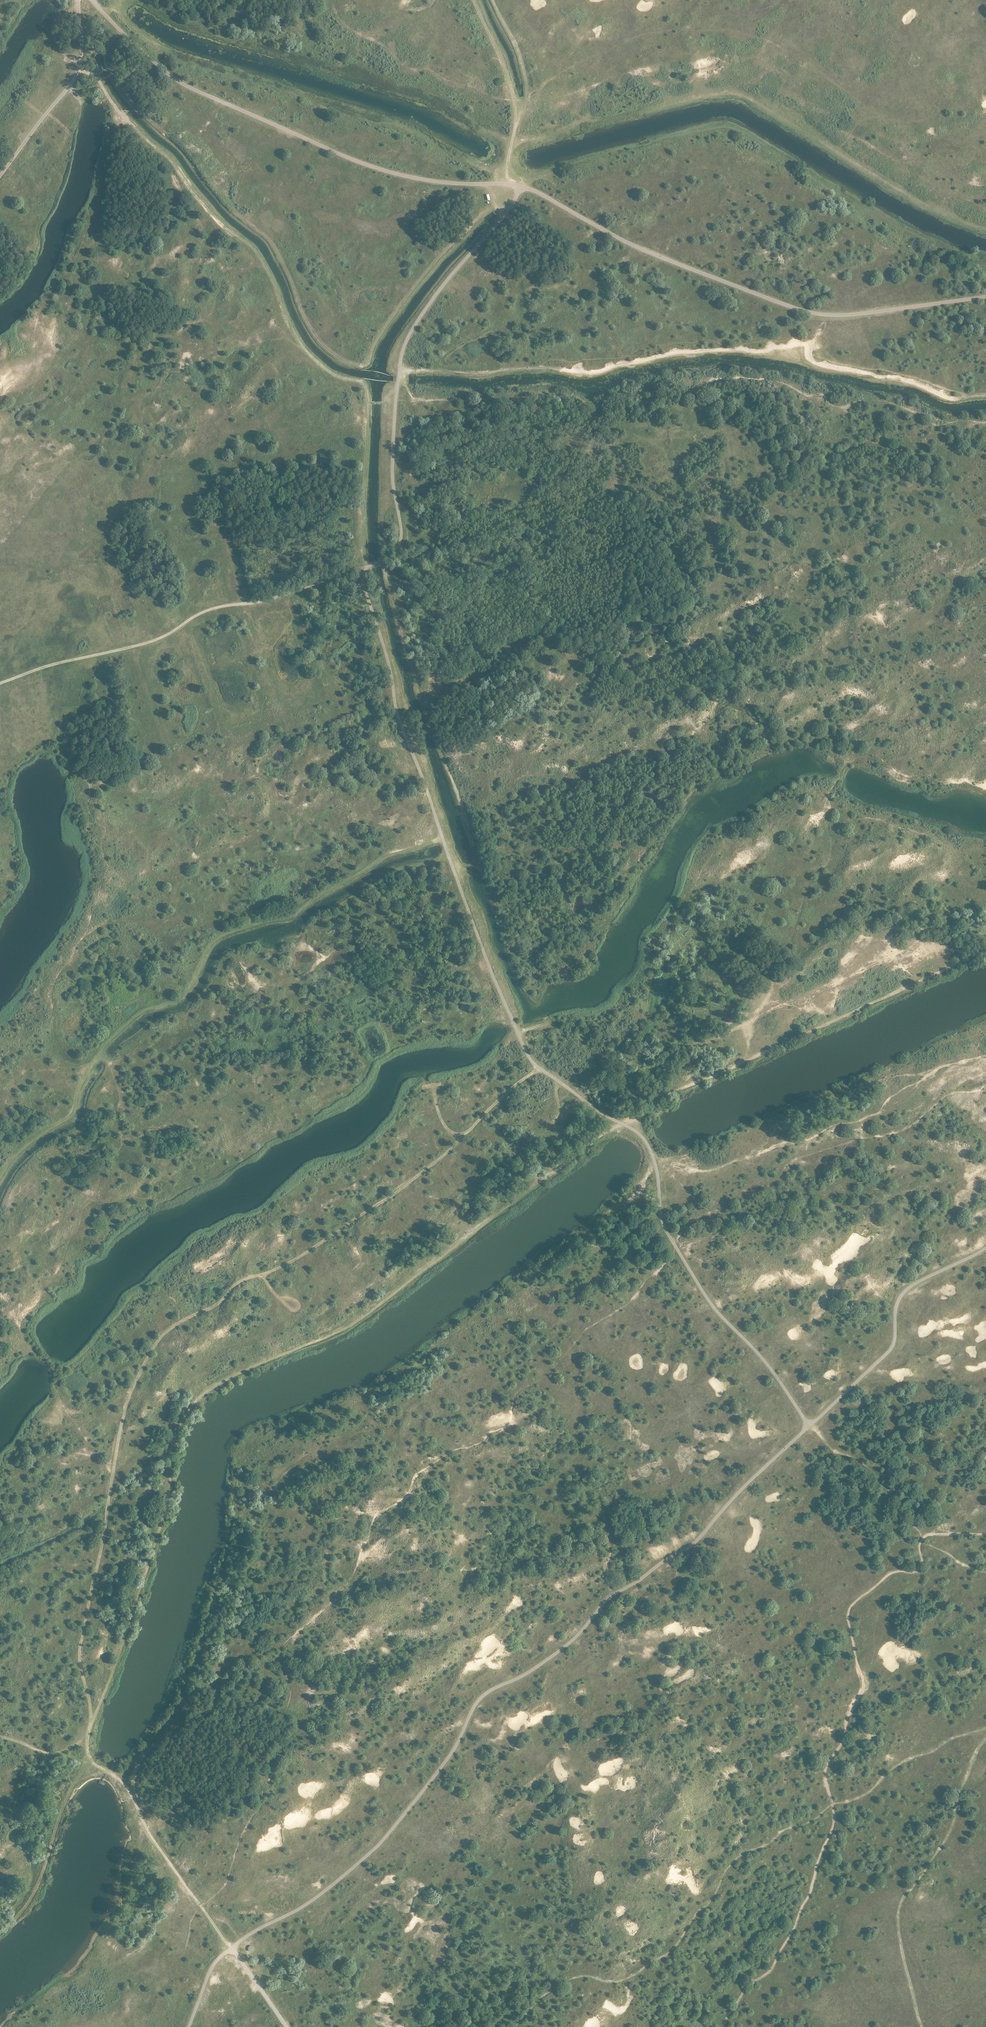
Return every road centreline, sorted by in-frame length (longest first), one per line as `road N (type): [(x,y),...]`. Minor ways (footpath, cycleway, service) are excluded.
road 1 (track): [(287,2026),(232,1948),(310,1902),(377,1847),(447,1758),(480,1698),(551,1656),(609,1598),(692,1545),(891,1348),(906,1289),(985,1248)]
road 2 (track): [(985,296),(845,315),(805,311),(628,243),(530,189),(423,180),(351,159),(181,83),(104,14)]
road 3 (track): [(538,1067),(397,1191),(302,1255),(238,1282),(153,1349),(120,1432),(81,1643),(91,1722),(88,1756),(75,1779)]
road 4 (track): [(644,1139),(538,1067),(523,1046),(396,712),(364,569)]
road 5 (track): [(364,569),(393,554),(401,539),(392,458),(404,346),(435,294),(505,216),(518,186)]
road 6 (track): [(142,0),(179,22),(394,82),(510,144)]
road 7 (track): [(0,684),(149,642),(208,610),(364,569)]
road 8 (track): [(88,1756),(127,1787),(151,1836),(232,1948),(210,1971),(189,2026)]
road 9 (track): [(648,1145),(667,1232),(715,1309),(762,1358),(809,1426)]
road 10 (track): [(0,175),(76,76),(78,0)]

